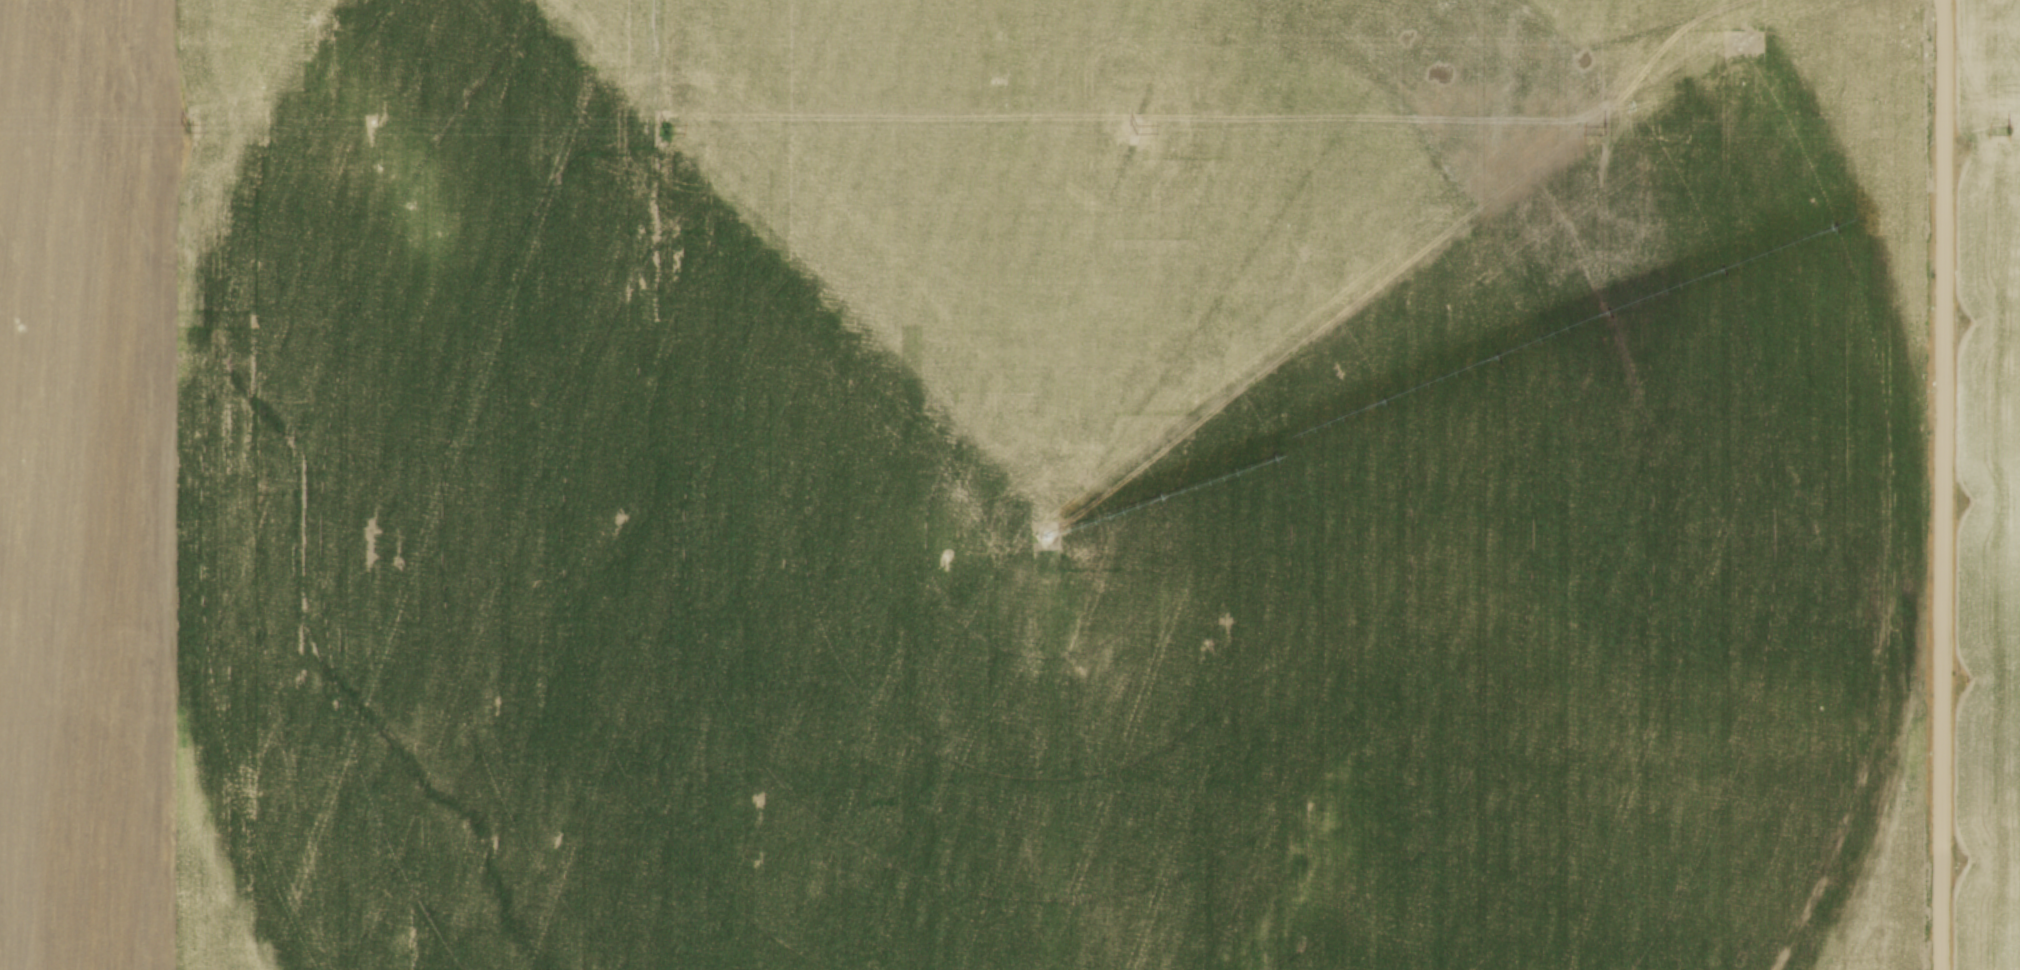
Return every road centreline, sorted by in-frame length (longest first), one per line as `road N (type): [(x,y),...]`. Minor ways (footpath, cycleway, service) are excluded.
road 1 (tertiary): [(1943,969),(1942,0)]

